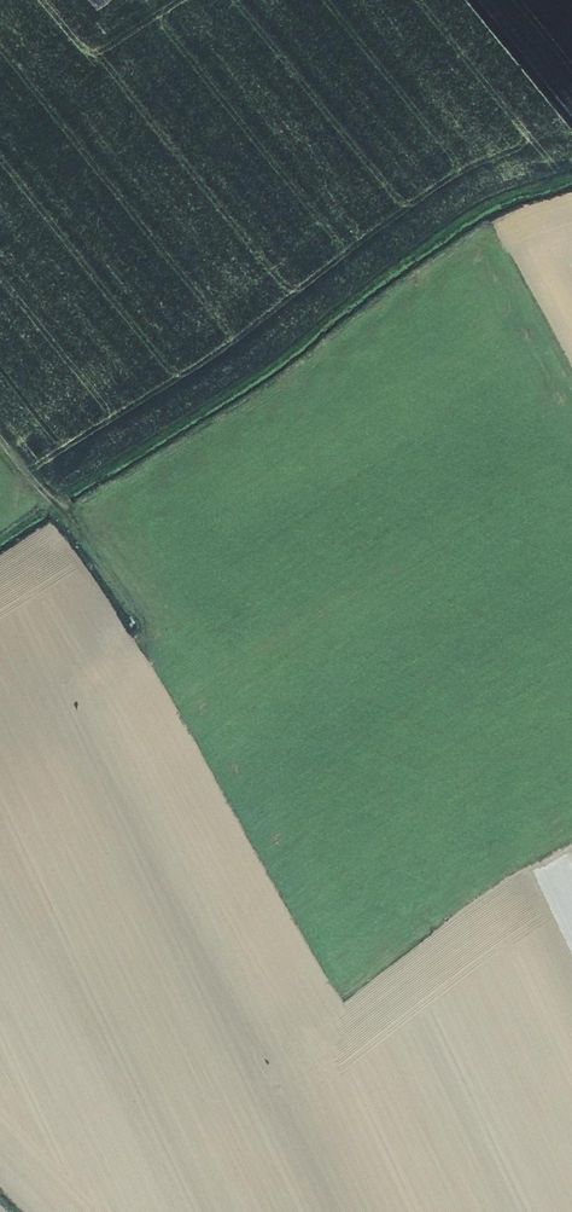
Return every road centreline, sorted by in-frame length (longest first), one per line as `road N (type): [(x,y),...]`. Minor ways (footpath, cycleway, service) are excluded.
road 1 (track): [(0,440),(137,623)]

